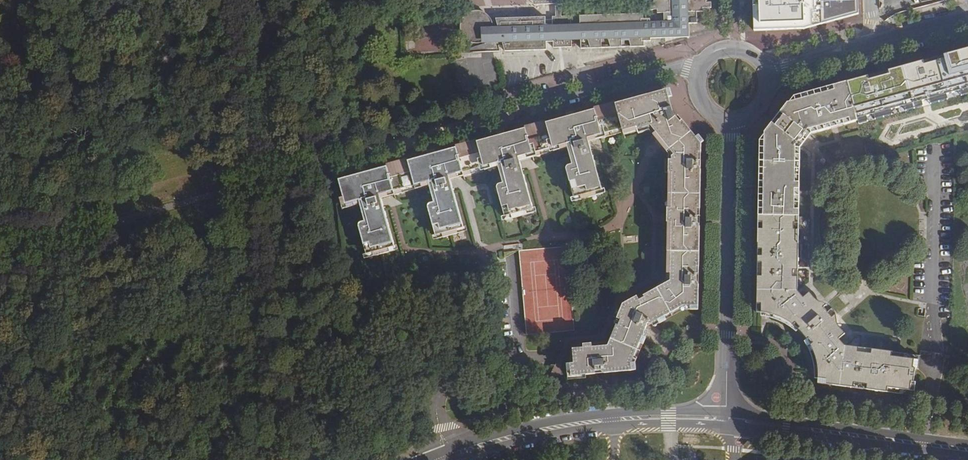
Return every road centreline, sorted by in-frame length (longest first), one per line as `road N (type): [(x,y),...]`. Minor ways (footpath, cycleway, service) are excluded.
road 1 (residential): [(727,412),(731,120)]
road 2 (tertiary): [(727,412),(577,417),(447,453)]
road 3 (tertiary): [(461,459),(577,430),(734,426)]
road 4 (residential): [(447,453),(436,408),(449,379),(483,360),(521,353),(511,255)]
road 5 (tertiary): [(967,445),(727,412)]
road 6 (tertiary): [(734,426),(967,457)]
road 7 (residential): [(701,67),(493,118)]

